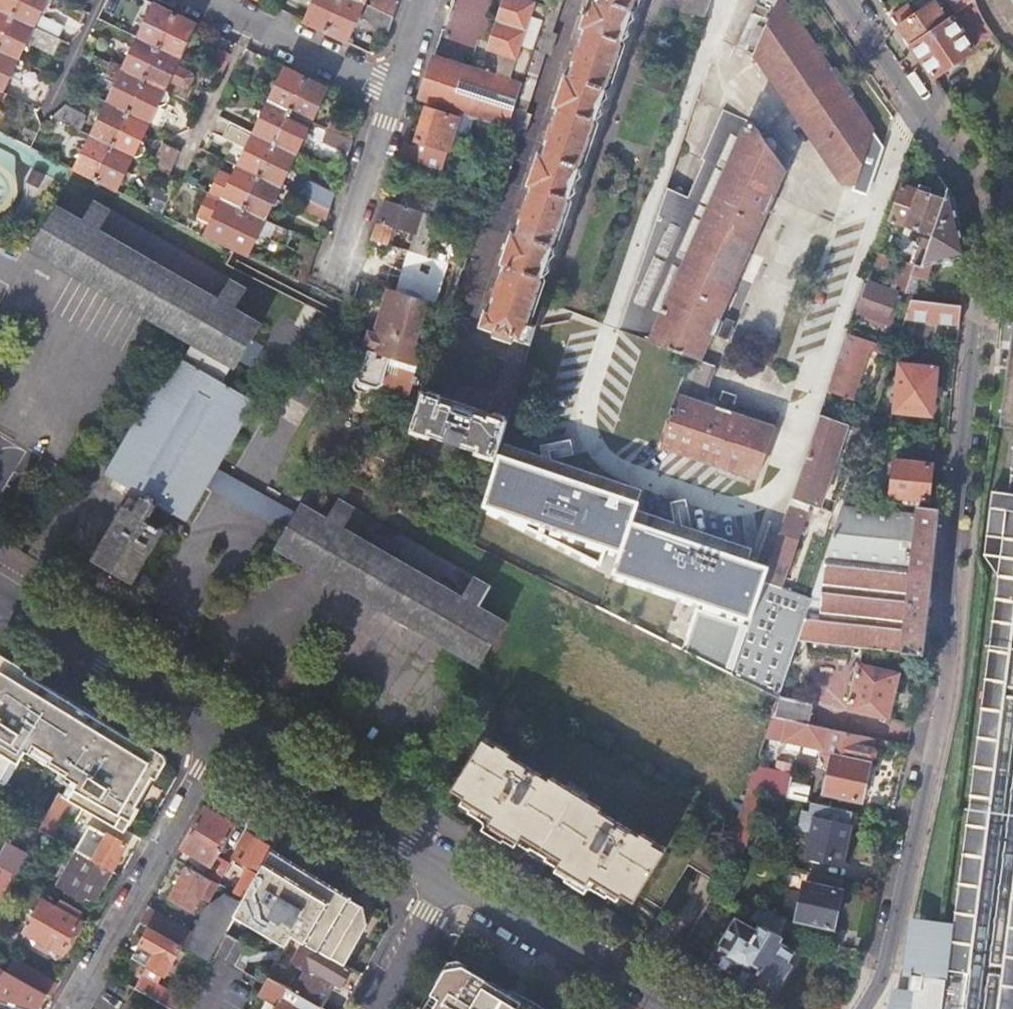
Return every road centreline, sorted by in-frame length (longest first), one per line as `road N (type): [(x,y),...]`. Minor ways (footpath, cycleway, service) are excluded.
road 1 (residential): [(849,0),(976,188),(984,226),(949,564),(949,671),(883,975),(864,1008)]
road 2 (unclassified): [(218,731),(72,1008)]
road 3 (tertiary): [(218,731),(450,874)]
road 4 (tertiary): [(450,874),(668,1008)]
road 5 (tertiary): [(0,599),(218,731)]
road 6 (residential): [(332,278),(396,91)]
road 7 (residential): [(179,175),(251,23)]
road 8 (residential): [(251,23),(396,91)]
road 9 (residential): [(375,1008),(450,874)]
road 10 (residential): [(48,112),(100,0)]

